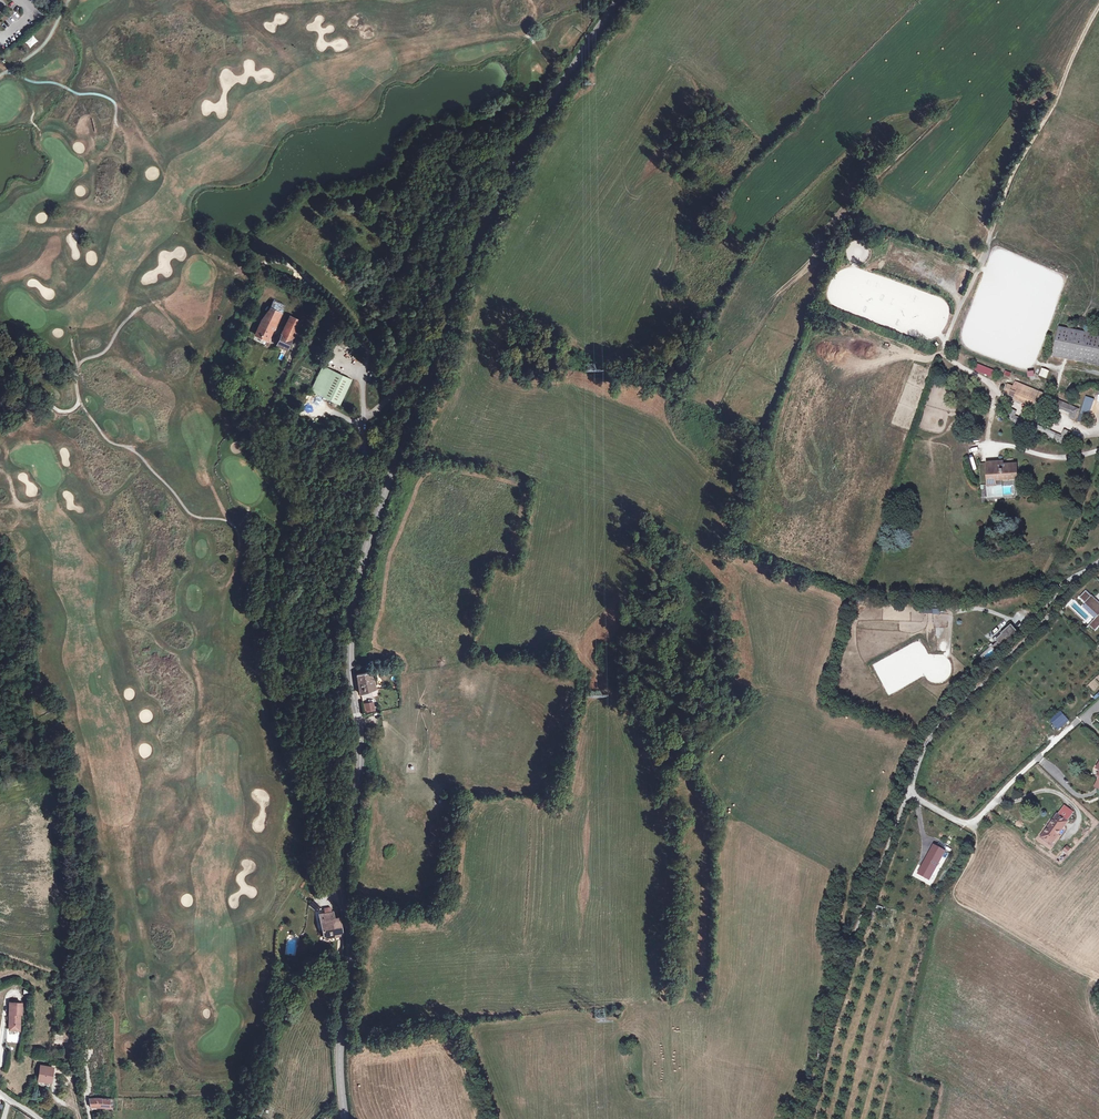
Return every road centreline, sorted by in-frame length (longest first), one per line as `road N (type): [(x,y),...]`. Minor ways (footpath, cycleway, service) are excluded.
road 1 (tertiary): [(620,0),(529,139),(475,246),(381,498),(350,611),(360,747),(340,872),(351,967),(340,1053),(345,1118)]
road 2 (unclassified): [(1052,607),(925,746),(796,1118)]
road 3 (track): [(1098,6),(1018,169),(946,344)]
road 4 (track): [(401,450),(371,464),(349,462),(284,431),(267,405)]

